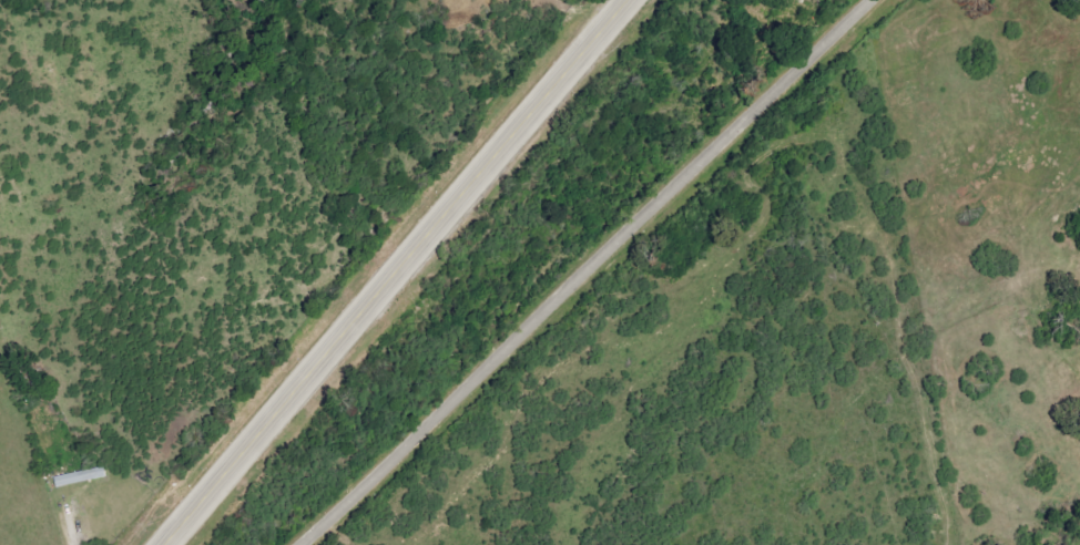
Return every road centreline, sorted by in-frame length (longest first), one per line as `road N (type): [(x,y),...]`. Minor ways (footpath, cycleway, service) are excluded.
road 1 (residential): [(306,544),(878,0)]
road 2 (primary): [(169,544),(634,0)]

